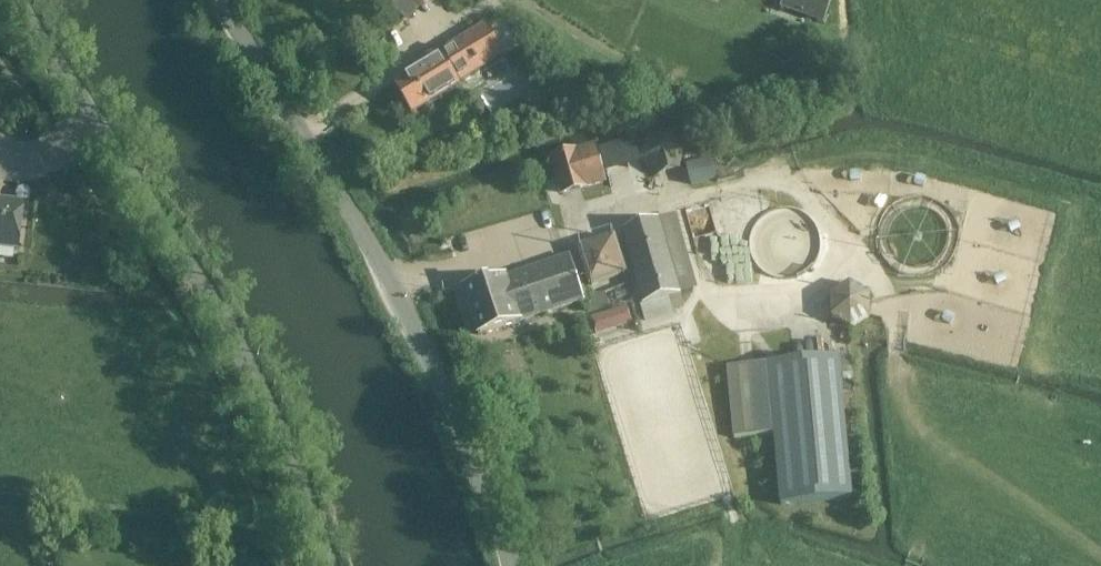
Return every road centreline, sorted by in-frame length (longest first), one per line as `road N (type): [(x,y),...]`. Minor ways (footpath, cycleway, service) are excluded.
road 1 (unclassified): [(326,565),(271,424),(198,283),(15,0)]
road 2 (unclassified): [(508,565),(441,385),(345,207),(212,0)]

